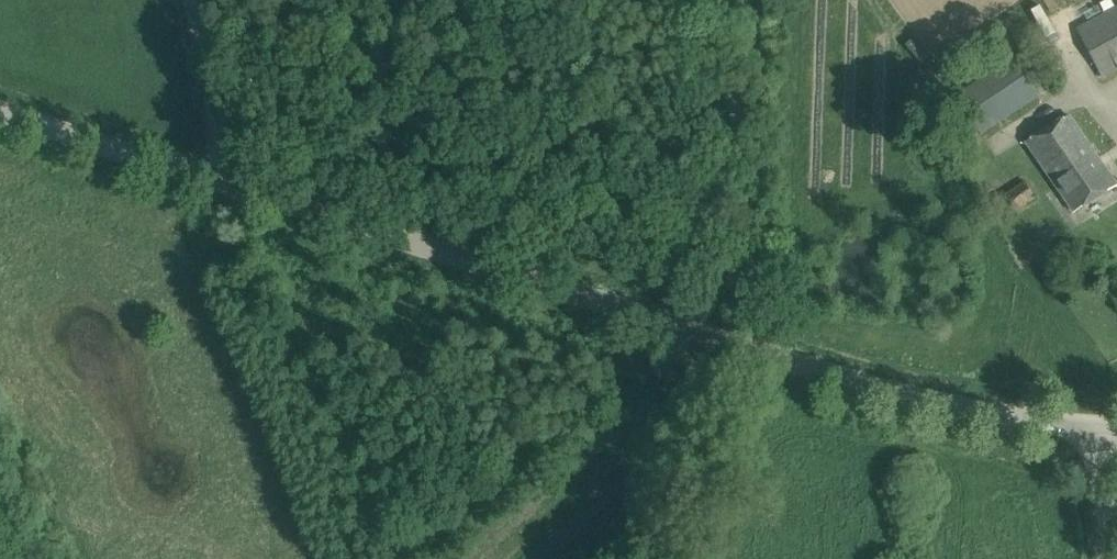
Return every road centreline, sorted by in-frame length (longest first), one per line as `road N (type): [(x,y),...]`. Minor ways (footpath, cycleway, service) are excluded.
road 1 (unclassified): [(234,184),(894,392),(1091,425)]
road 2 (unclassified): [(234,184),(0,111)]
road 3 (unclassified): [(234,184),(192,0)]
road 4 (unclassified): [(1112,558),(1091,425)]

